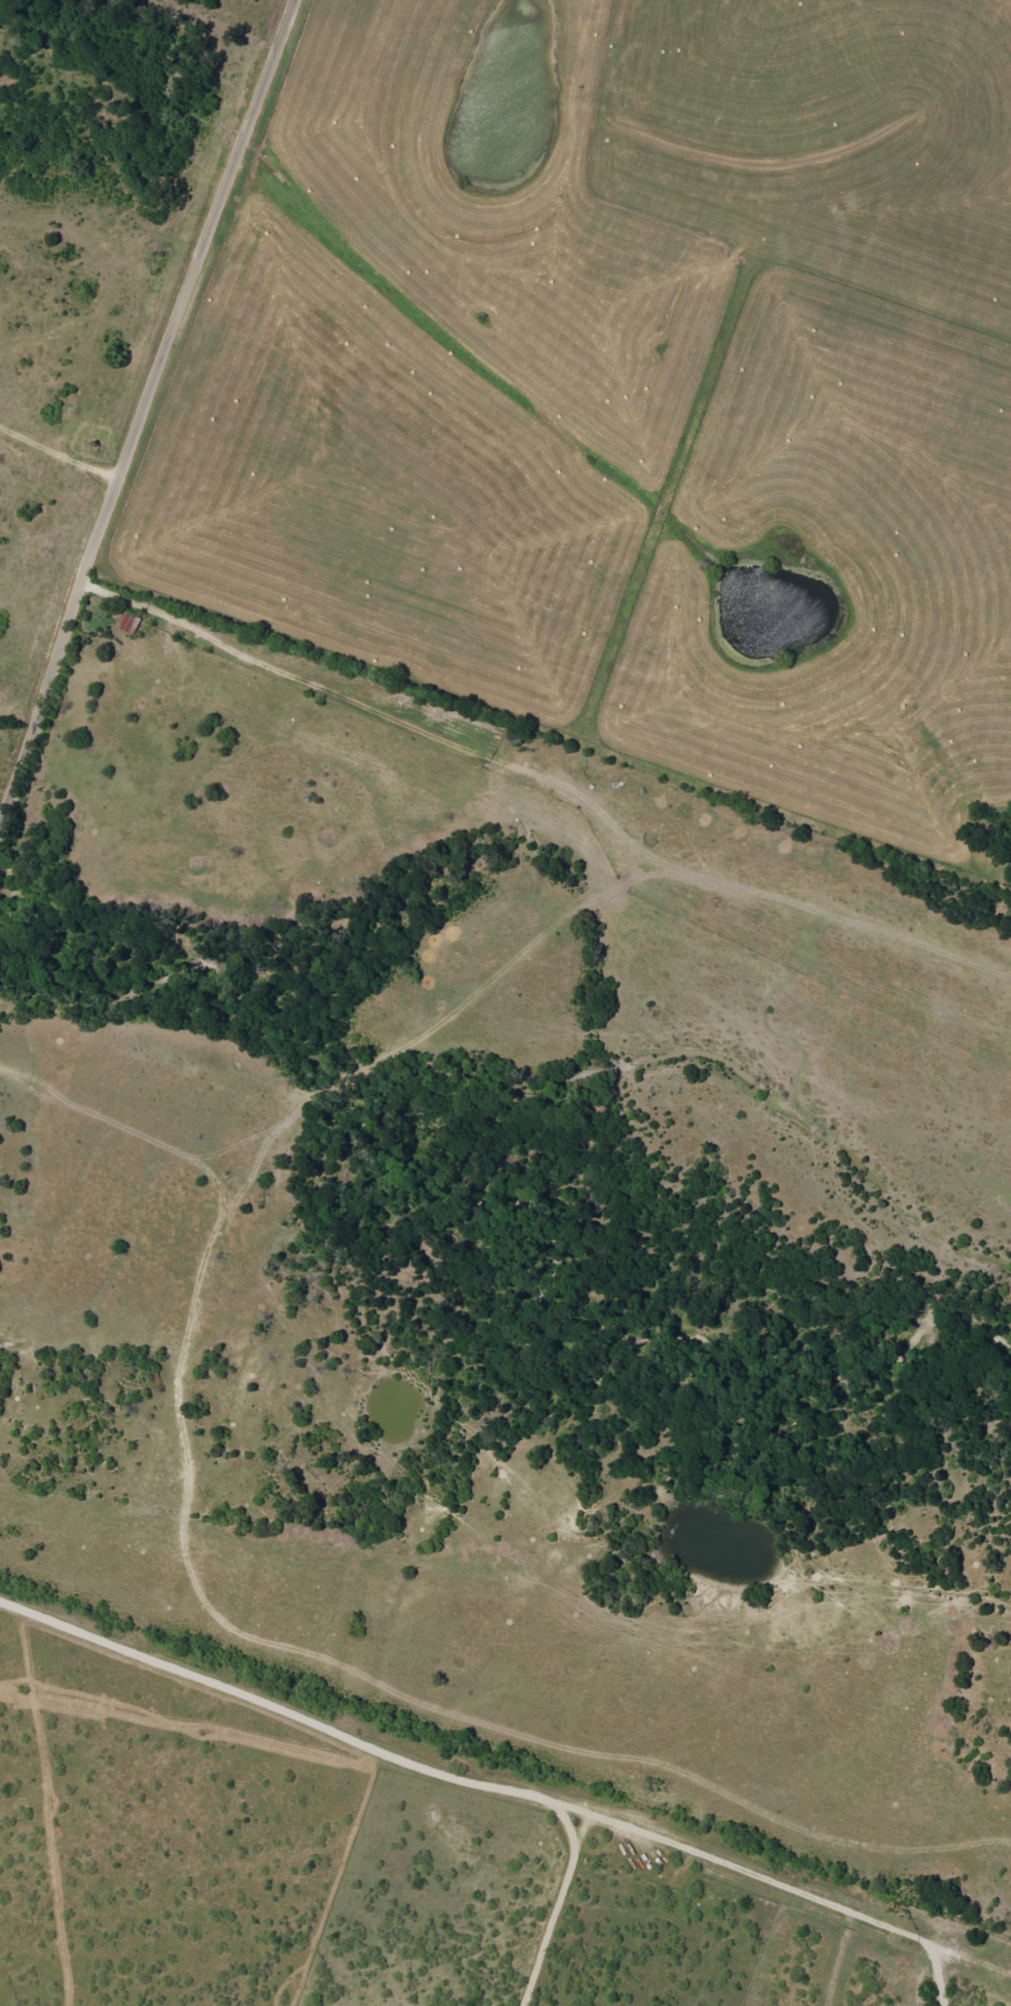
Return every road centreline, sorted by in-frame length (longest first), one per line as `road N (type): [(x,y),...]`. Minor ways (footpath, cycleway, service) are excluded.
road 1 (residential): [(302,0),(103,577),(88,587),(0,840)]

